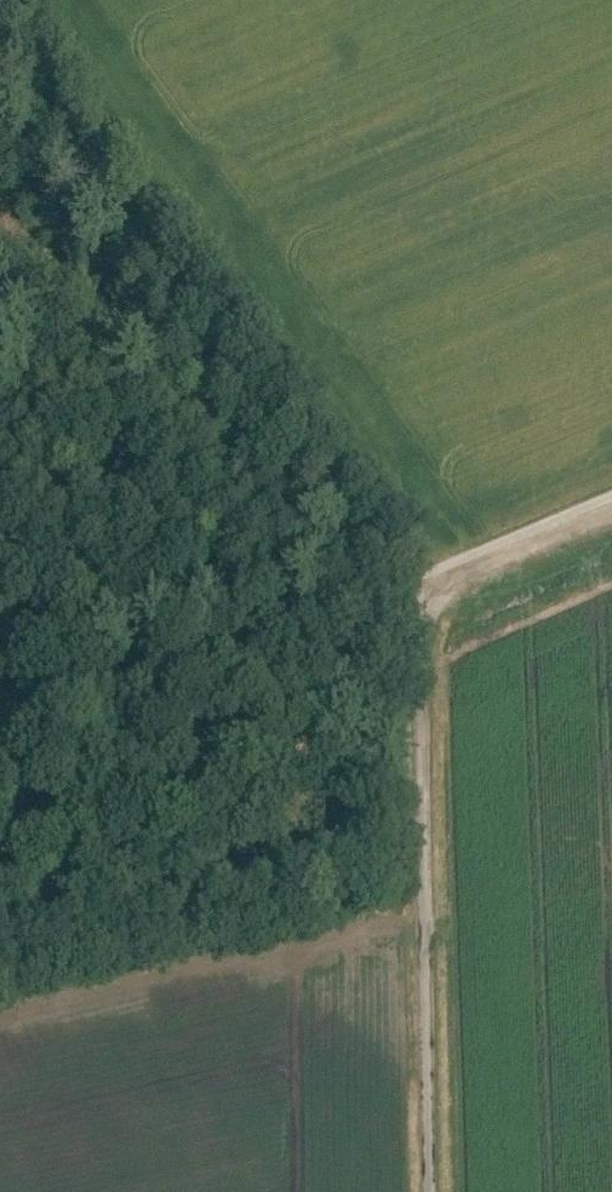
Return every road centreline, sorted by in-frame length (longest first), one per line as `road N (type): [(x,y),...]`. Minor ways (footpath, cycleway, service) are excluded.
road 1 (track): [(418,578),(6,0)]
road 2 (track): [(0,711),(419,596),(611,512)]
road 3 (unclassified): [(429,1191),(418,578)]

